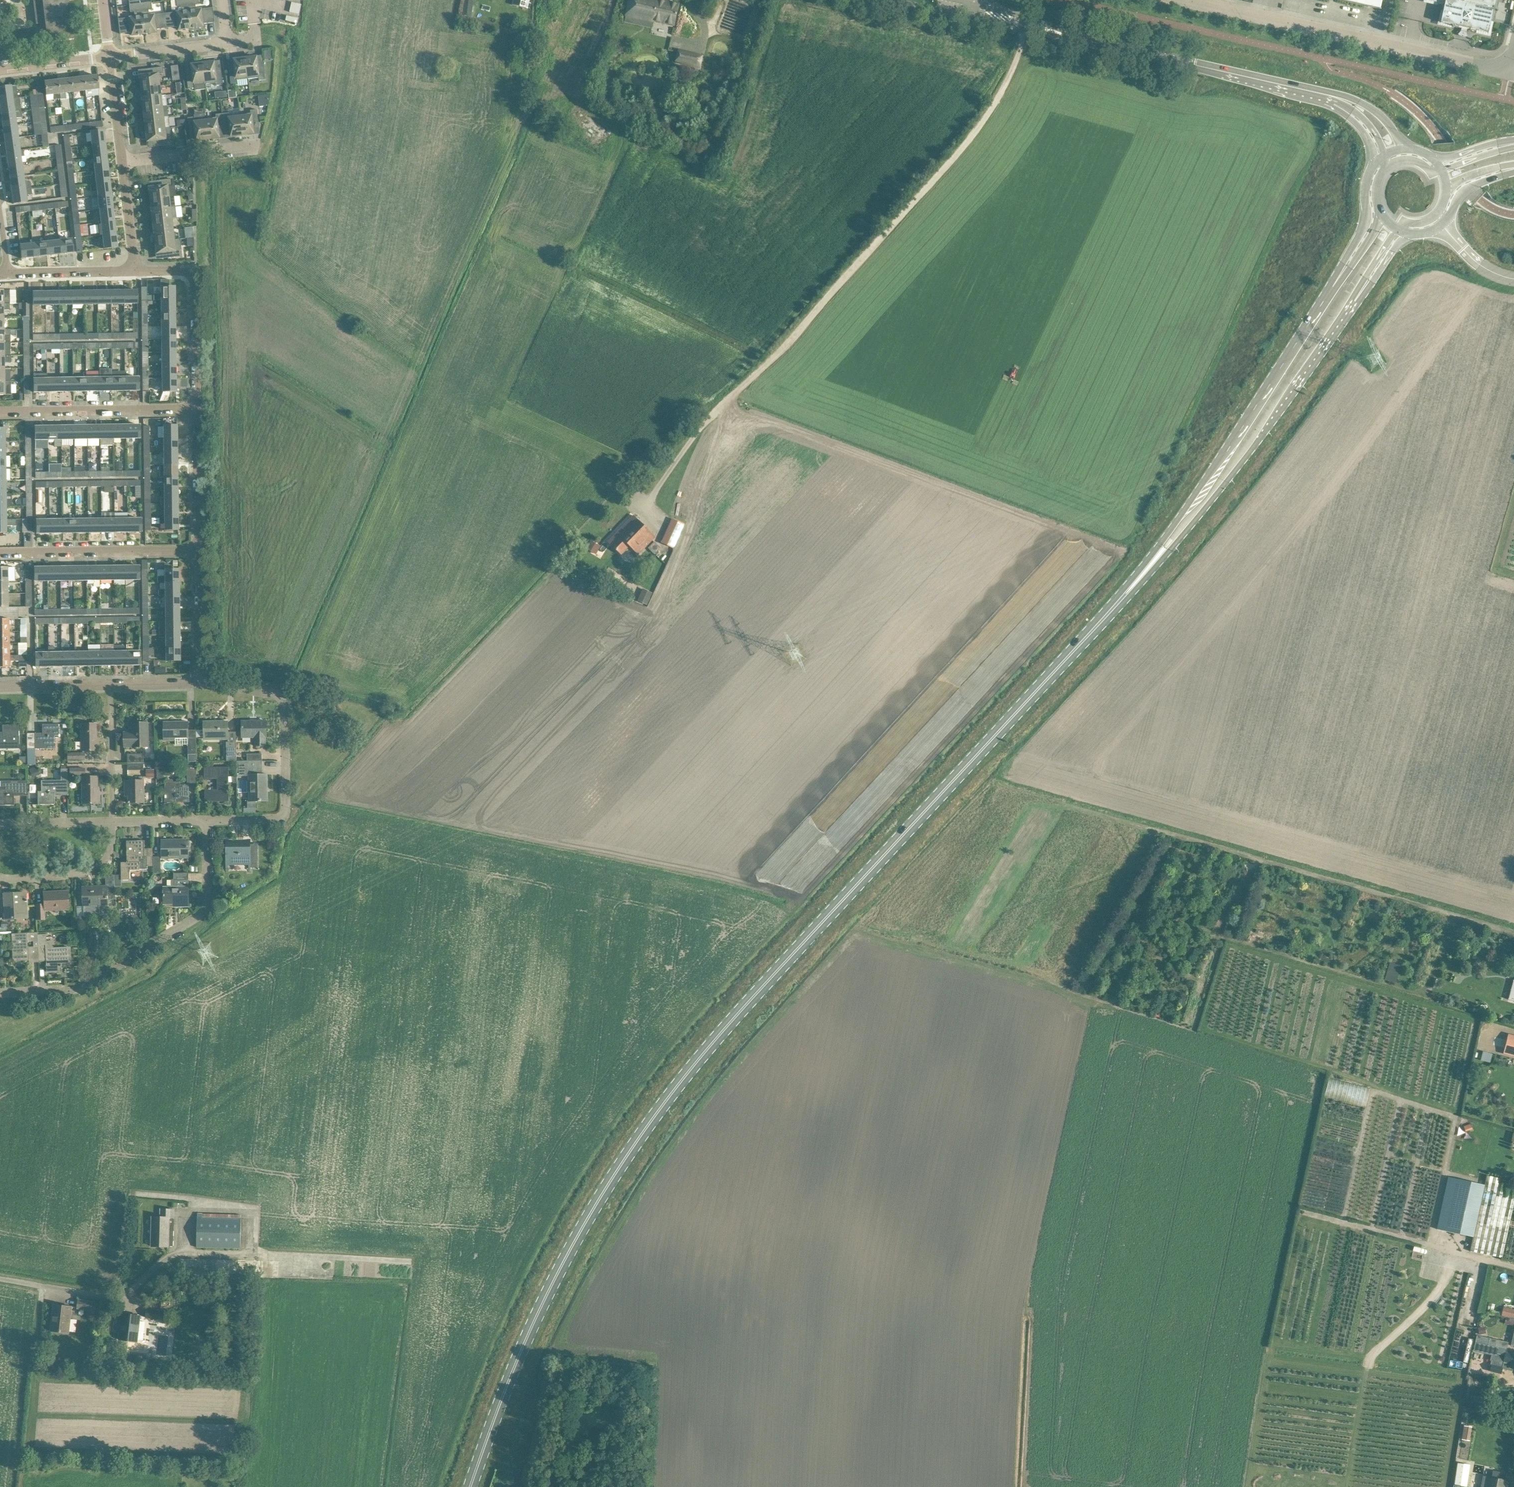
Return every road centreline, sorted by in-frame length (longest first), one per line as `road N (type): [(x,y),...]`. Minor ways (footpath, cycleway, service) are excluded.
road 1 (secondary): [(470,1486),(554,1279),(645,1129),(726,1027),(1135,583)]
road 2 (secondary): [(1135,583),(1274,420),(1363,288)]
road 3 (secondary): [(1341,274),(1135,583)]
road 4 (unclassified): [(1506,66),(1186,0)]
road 5 (residential): [(0,993),(84,986),(205,910),(209,820)]
road 6 (residential): [(209,820),(284,815),(286,707),(274,694),(202,682)]
road 7 (unclassified): [(252,1257),(178,1255),(125,1300),(0,1281)]
road 8 (tertiary): [(1196,66),(972,12)]
road 9 (residential): [(202,682),(0,686)]
road 10 (residential): [(0,553),(195,549)]
road 11 (residential): [(0,411),(195,409)]
road 12 (residential): [(195,409),(192,280),(184,271),(135,270)]
road 13 (residential): [(222,0),(226,43),(110,58)]
road 14 (residential): [(0,879),(96,866),(107,857),(111,821)]
road 15 (residential): [(195,549),(195,409)]
road 16 (tertiary): [(1196,66),(1330,96)]
road 17 (residential): [(257,146),(122,163)]
road 18 (residential): [(202,682),(195,549)]
road 19 (residential): [(8,270),(135,270)]

